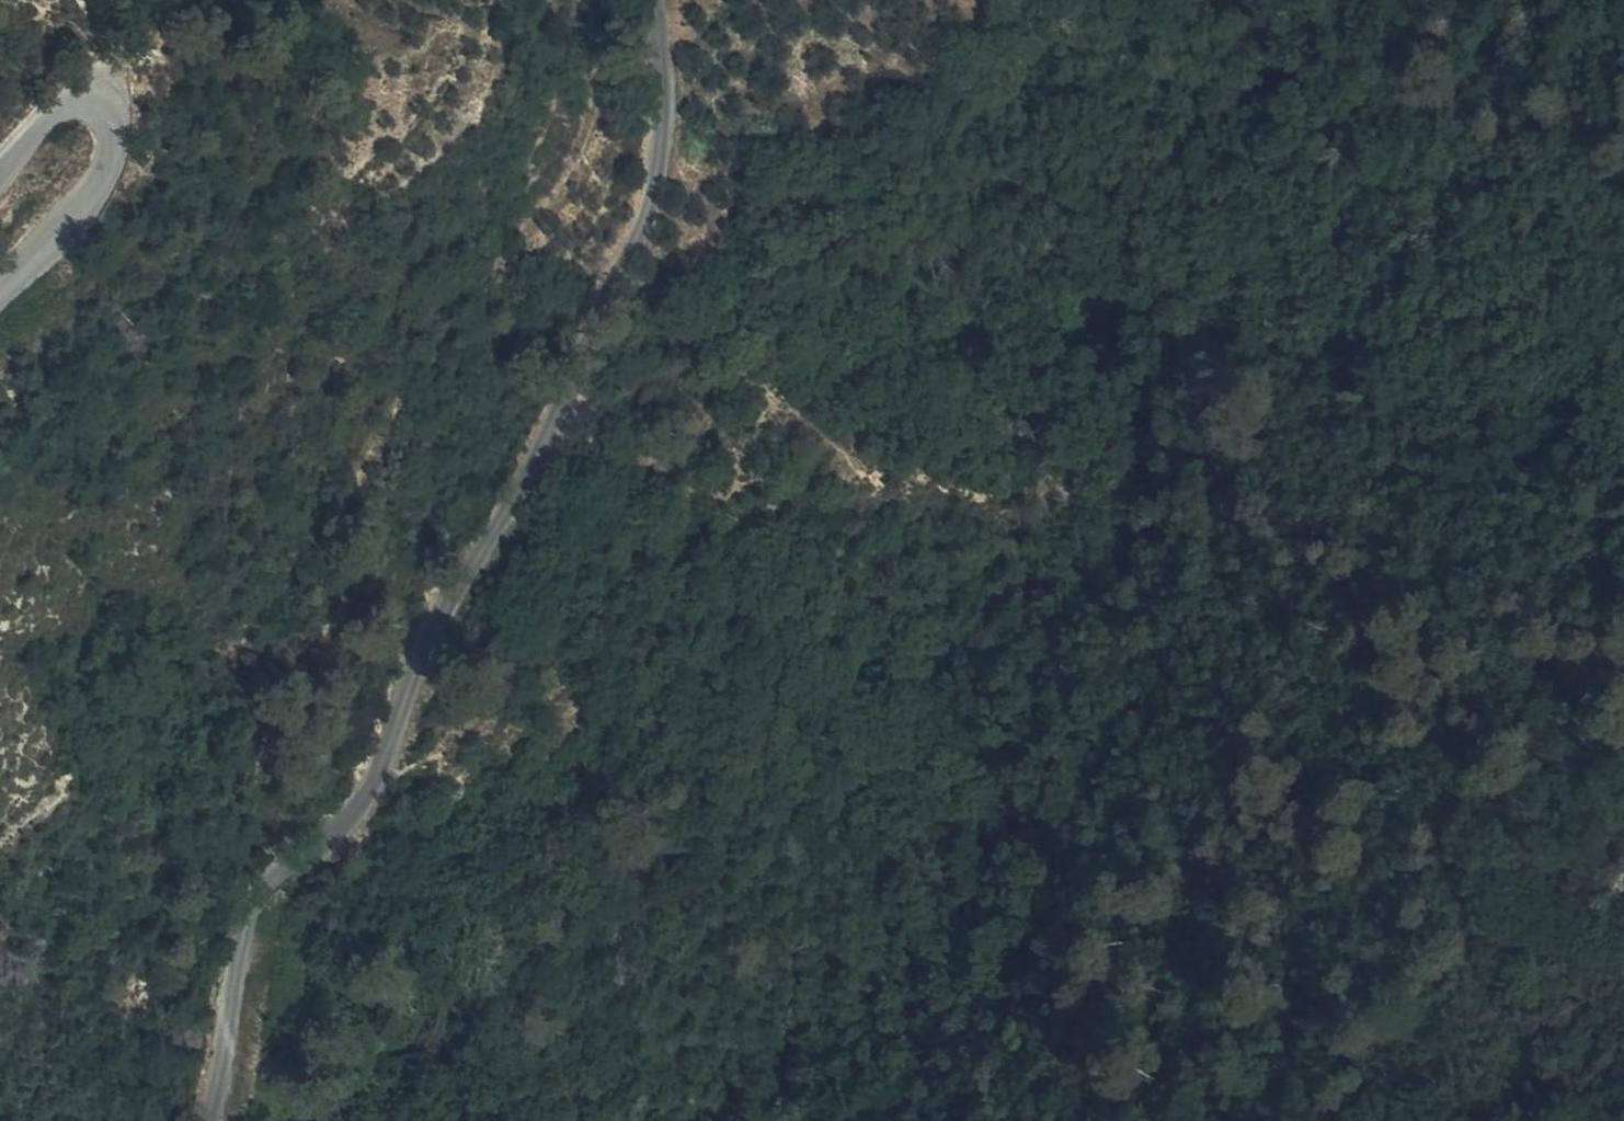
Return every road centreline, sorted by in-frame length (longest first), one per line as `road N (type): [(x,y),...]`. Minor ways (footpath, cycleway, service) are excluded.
road 1 (unclassified): [(207,1120),(259,910),(291,859),(336,829),(368,791),(447,609),(646,211),(660,139),(652,0)]
road 2 (tertiary): [(0,171),(45,115),(88,104),(114,131),(101,182),(0,300)]

